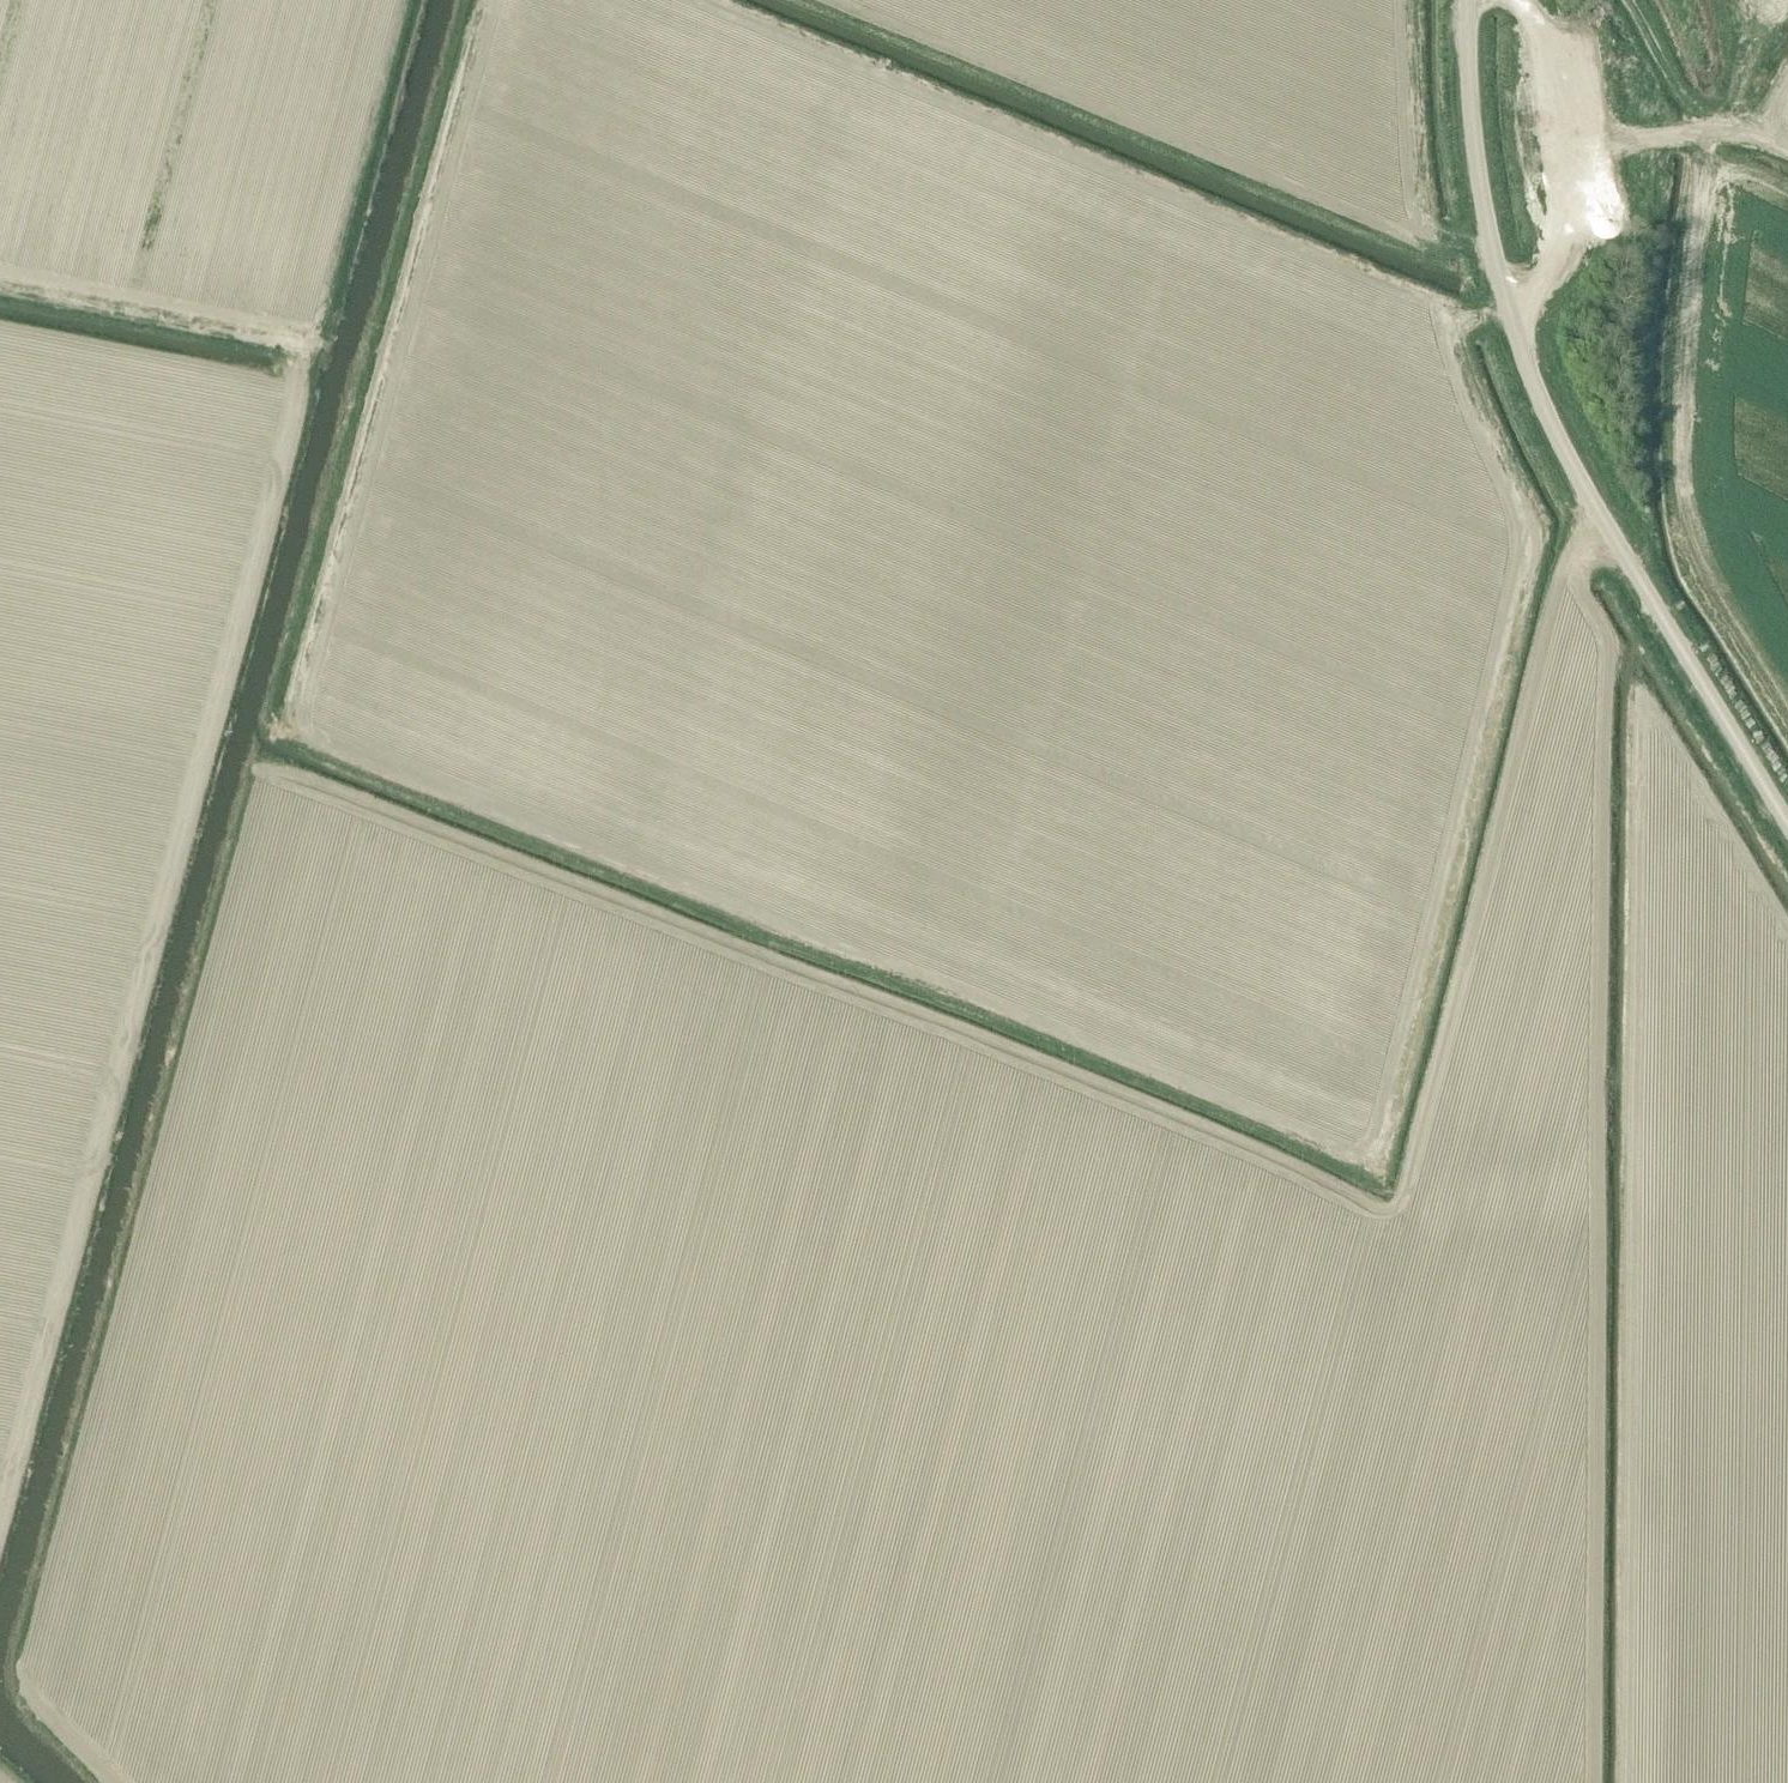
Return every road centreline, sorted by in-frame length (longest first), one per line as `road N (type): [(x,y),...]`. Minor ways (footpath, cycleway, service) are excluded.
road 1 (unclassified): [(1787,823),(1595,509),(1525,364),(1481,192),(1468,0)]

